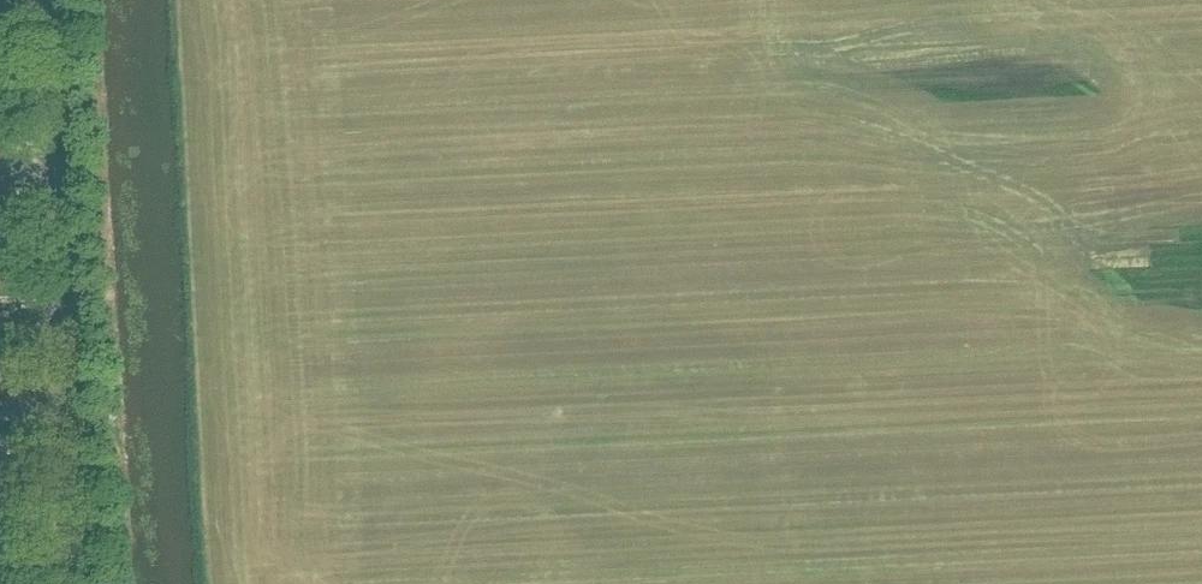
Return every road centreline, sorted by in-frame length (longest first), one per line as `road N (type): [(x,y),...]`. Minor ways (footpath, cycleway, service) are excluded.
road 1 (tertiary): [(77,583),(47,0)]

